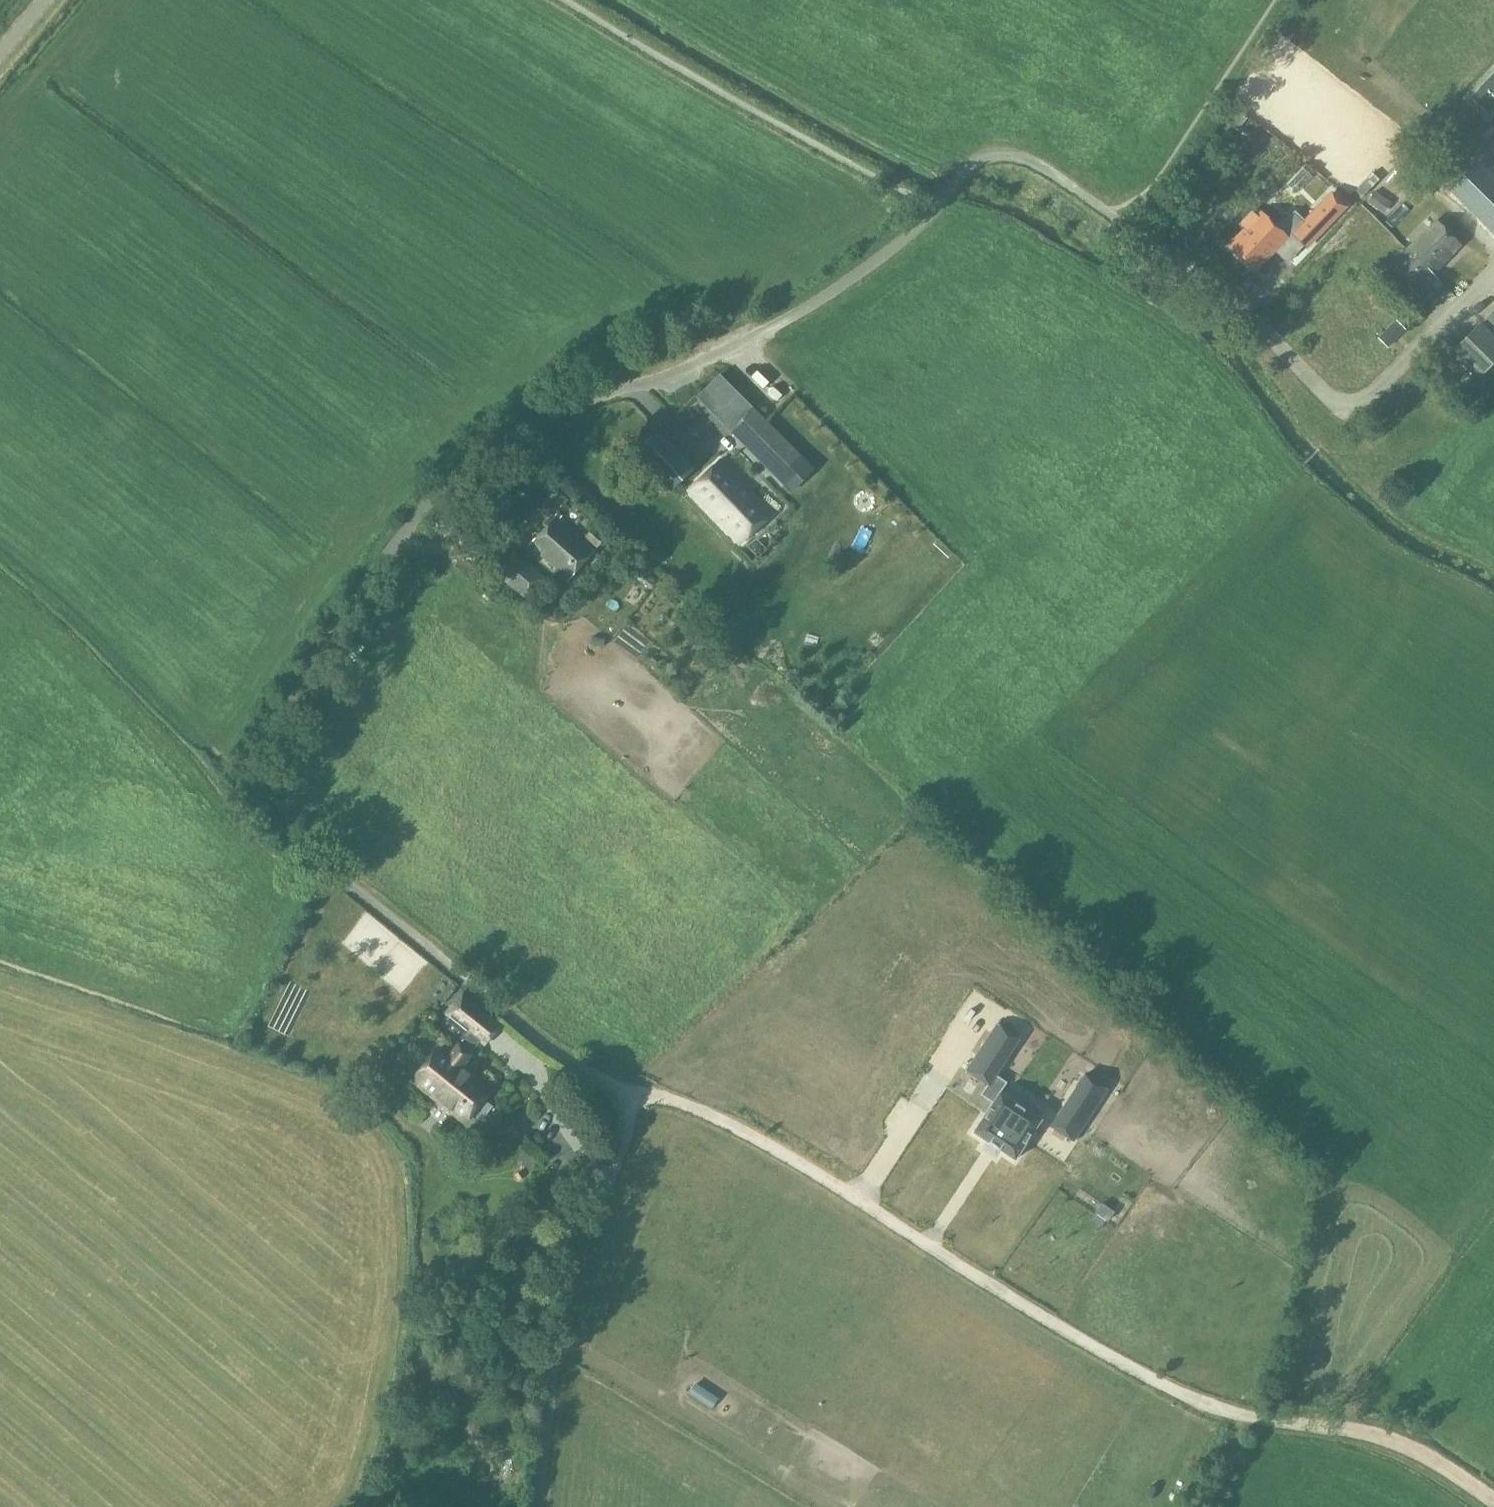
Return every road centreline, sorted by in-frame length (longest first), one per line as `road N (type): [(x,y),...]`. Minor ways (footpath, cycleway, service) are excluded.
road 1 (unclassified): [(537,1506),(569,1293),(626,1138),(629,1096),(530,1034),(268,813),(252,786),(260,740),(429,500),(503,440),(789,319),(914,232),(984,158),(1007,154),(1036,165),(1125,225)]
road 2 (track): [(1246,1416),(1142,1376),(718,1117),(629,1096)]
road 3 (track): [(1493,1499),(1365,1434),(1246,1416)]

